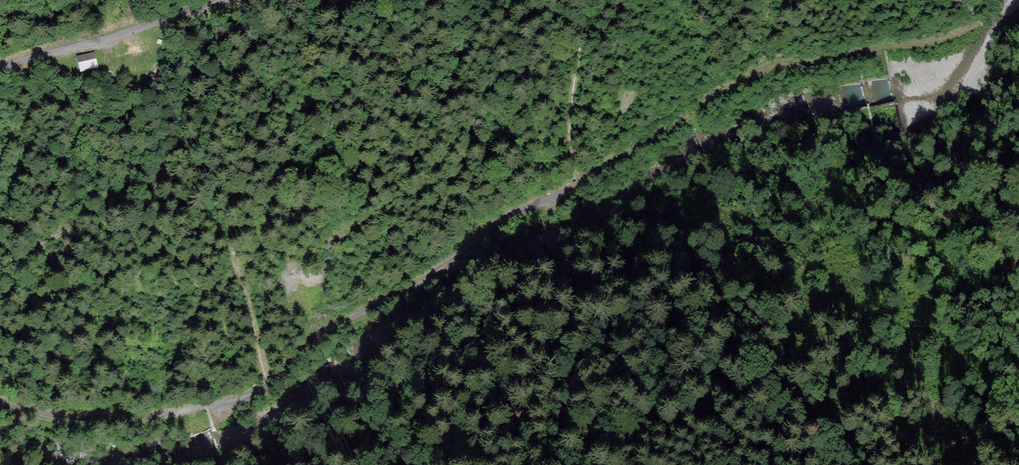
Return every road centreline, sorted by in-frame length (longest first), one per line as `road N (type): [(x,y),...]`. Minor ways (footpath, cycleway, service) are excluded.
road 1 (track): [(882,47),(759,66),(571,192),(515,214),(447,267),(330,331),(262,390),(232,406),(147,420),(0,402)]
road 2 (unclassified): [(228,0),(0,69)]

